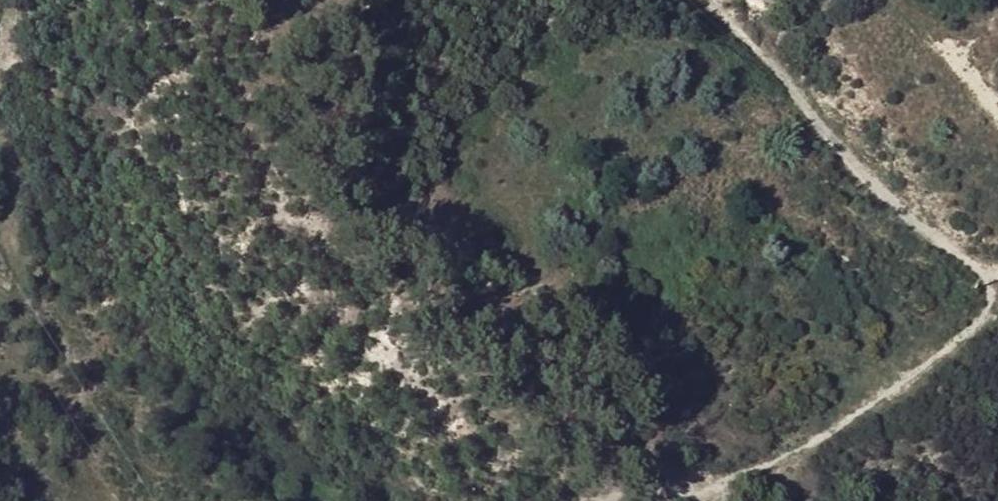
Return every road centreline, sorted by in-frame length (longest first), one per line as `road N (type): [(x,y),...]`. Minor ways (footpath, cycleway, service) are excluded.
road 1 (track): [(604,500),(651,482),(707,486),(837,434),(982,322),(990,307),(991,290),(975,269),(824,129),(708,0)]
road 2 (track): [(874,0),(997,109)]

